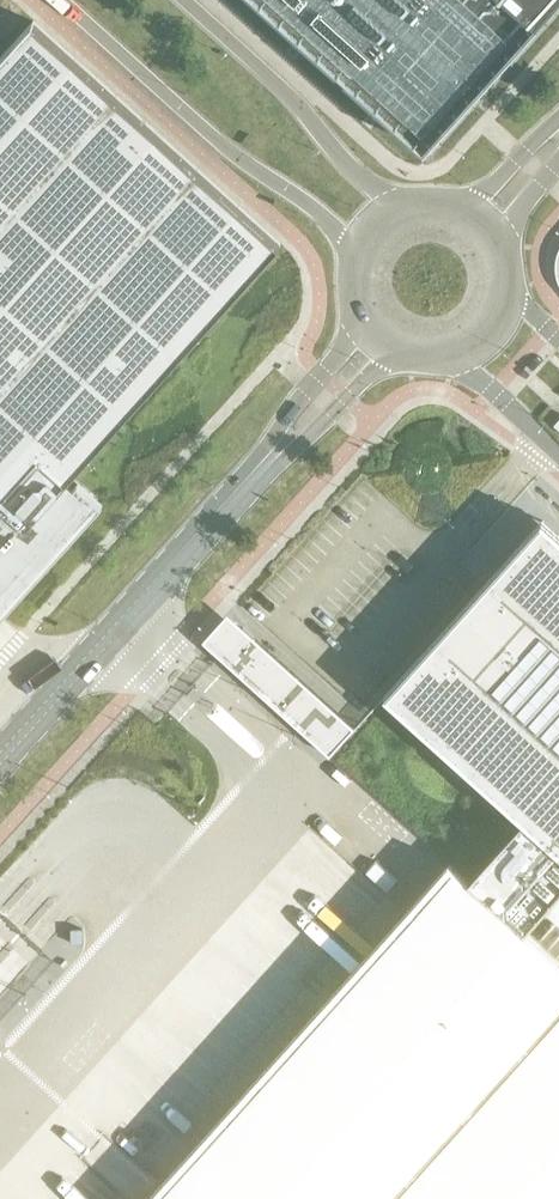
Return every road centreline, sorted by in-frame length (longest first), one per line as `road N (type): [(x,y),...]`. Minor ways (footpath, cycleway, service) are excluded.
road 1 (tertiary): [(267,464),(0,759)]
road 2 (trunk): [(60,0),(219,142),(356,248)]
road 3 (trunk): [(396,205),(186,0)]
road 4 (tertiary): [(363,320),(267,464)]
road 5 (tertiary): [(267,464),(345,396),(385,342)]
road 6 (unclassified): [(431,356),(468,377),(558,458)]
road 7 (secondary): [(558,119),(469,209)]
road 8 (secondary): [(431,356),(477,340),(494,323),(508,277)]

